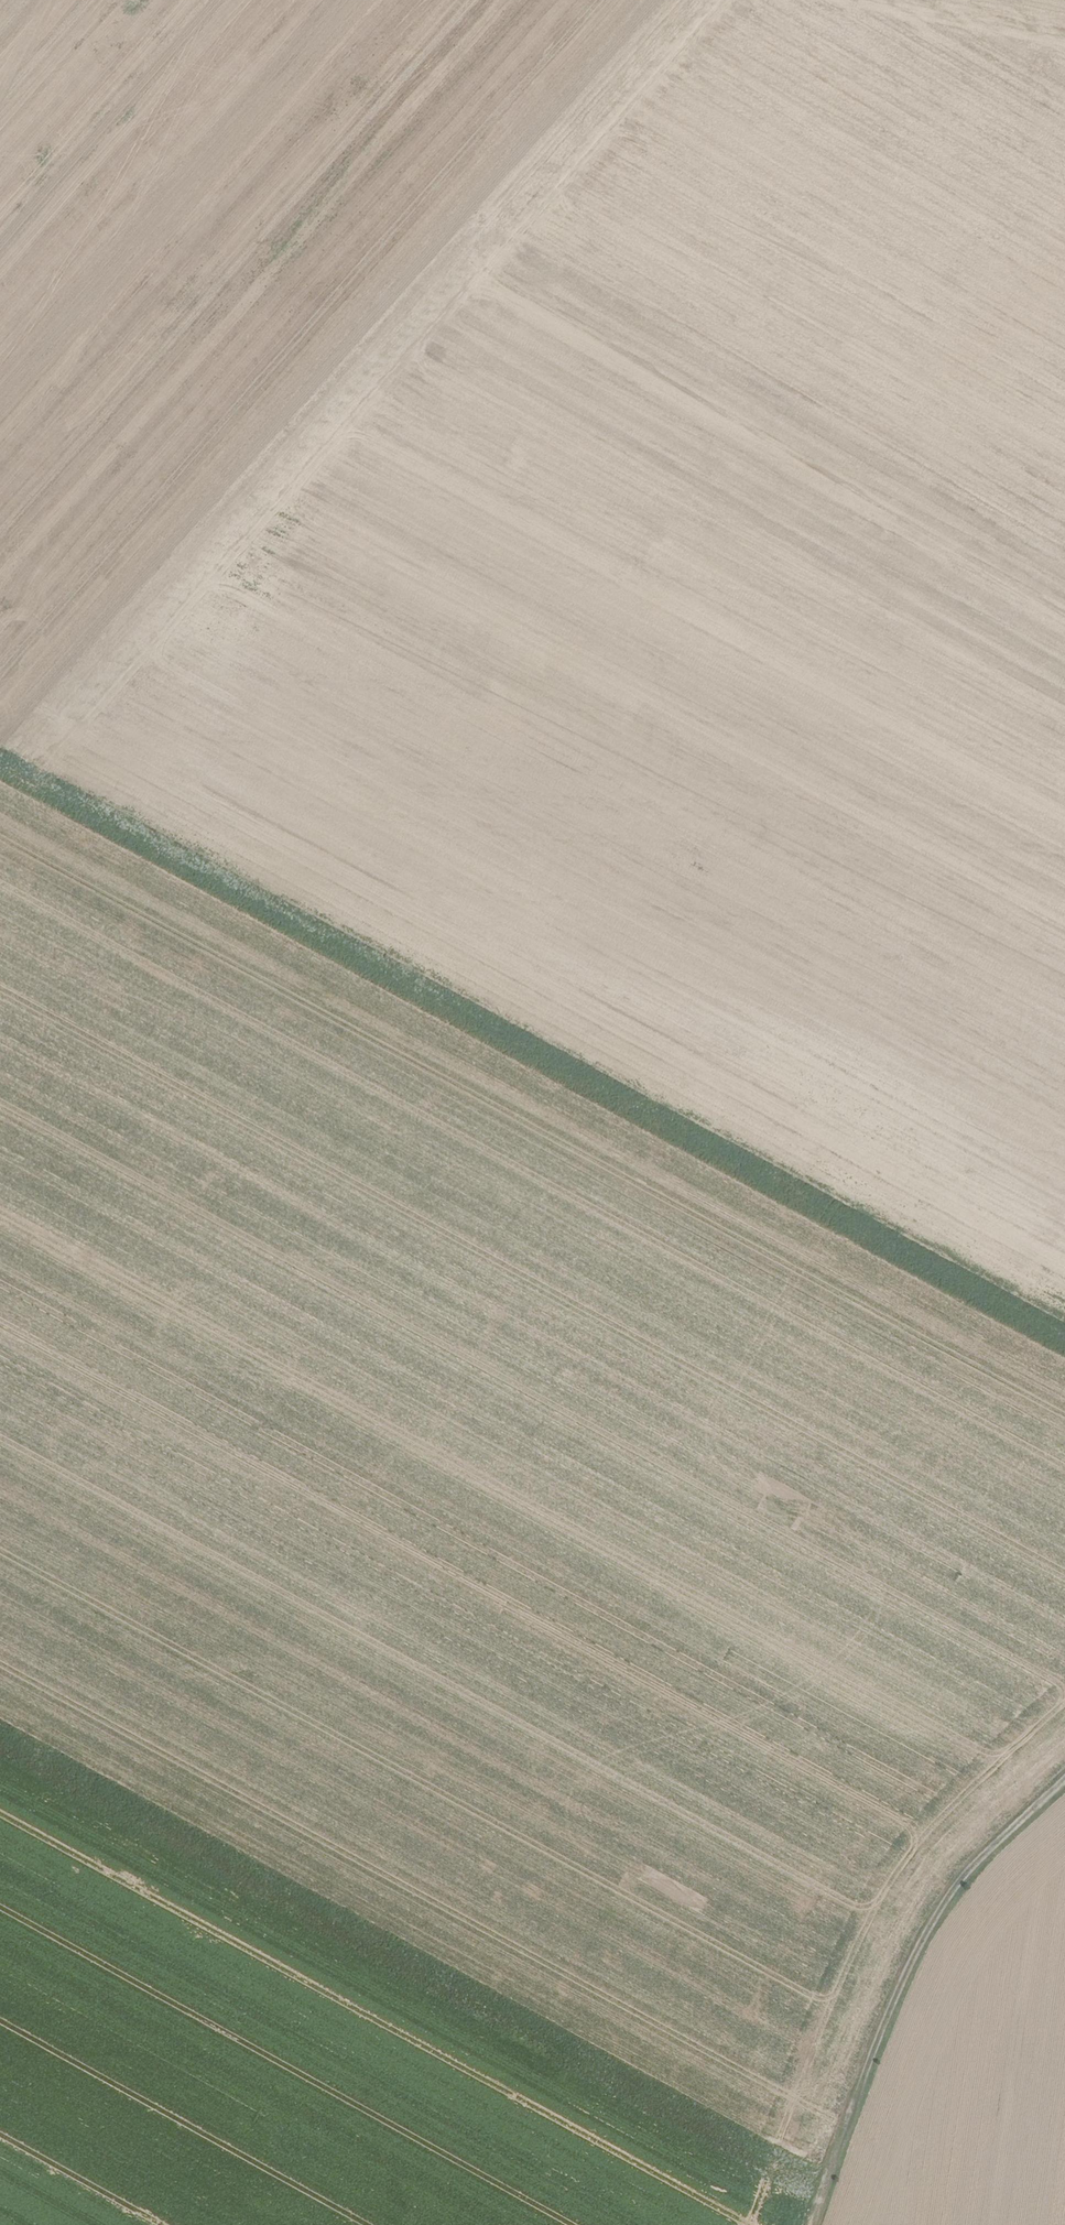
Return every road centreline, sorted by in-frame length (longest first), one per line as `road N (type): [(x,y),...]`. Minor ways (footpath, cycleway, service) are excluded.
road 1 (track): [(1064,1779),(978,1860),(942,1907),(880,2033),(808,2224)]

